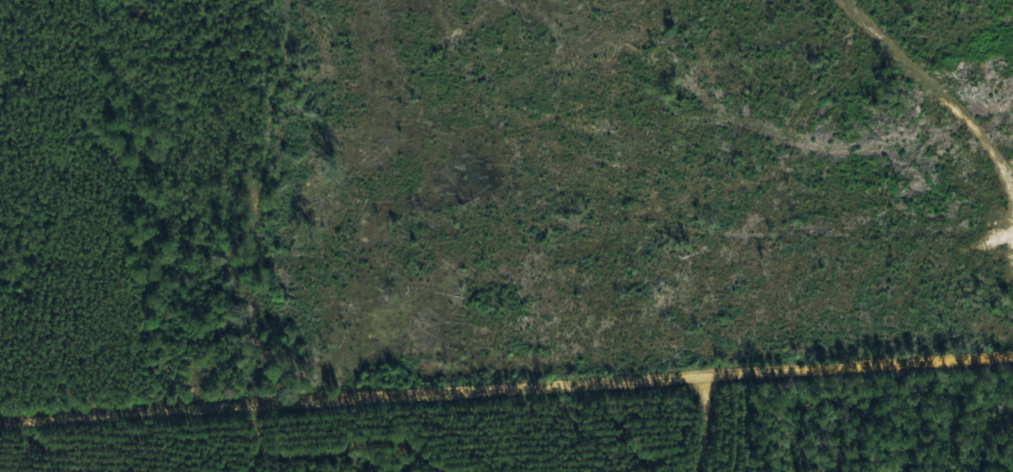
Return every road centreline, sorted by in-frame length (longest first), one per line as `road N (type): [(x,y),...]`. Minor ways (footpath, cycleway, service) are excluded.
road 1 (residential): [(0,427),(1012,359)]

